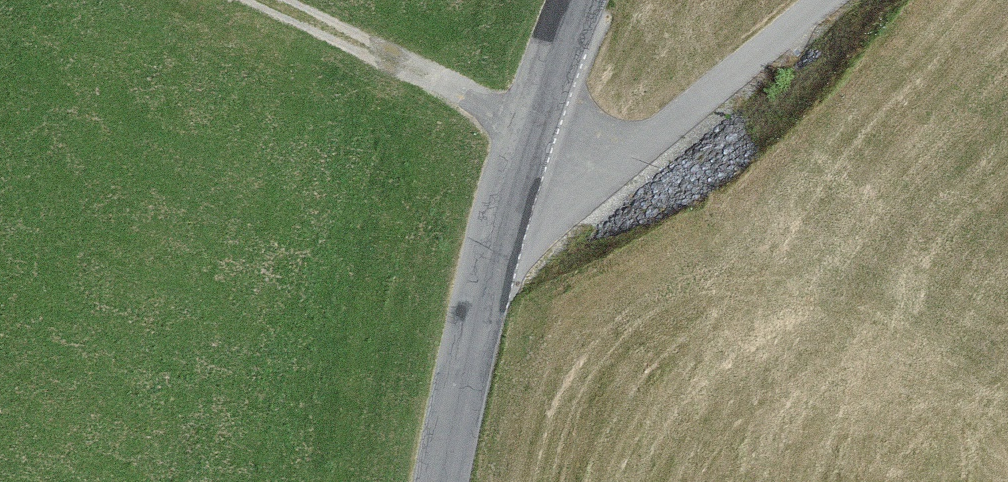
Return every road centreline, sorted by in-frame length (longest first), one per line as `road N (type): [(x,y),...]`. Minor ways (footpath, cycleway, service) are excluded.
road 1 (tertiary): [(442,481),(489,257),(578,0)]
road 2 (track): [(527,131),(569,153),(614,155),(685,110),(821,0)]
road 3 (track): [(527,131),(245,0)]

